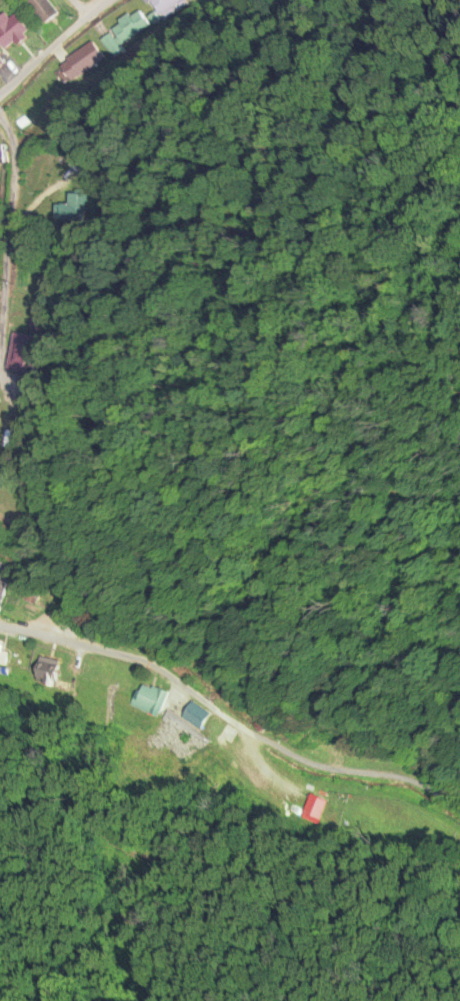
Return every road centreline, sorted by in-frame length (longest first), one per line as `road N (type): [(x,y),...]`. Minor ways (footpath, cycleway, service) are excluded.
road 1 (residential): [(0,628),(459,823)]
road 2 (residential): [(281,0),(346,123),(423,239)]
road 3 (residential): [(106,0),(0,96)]

